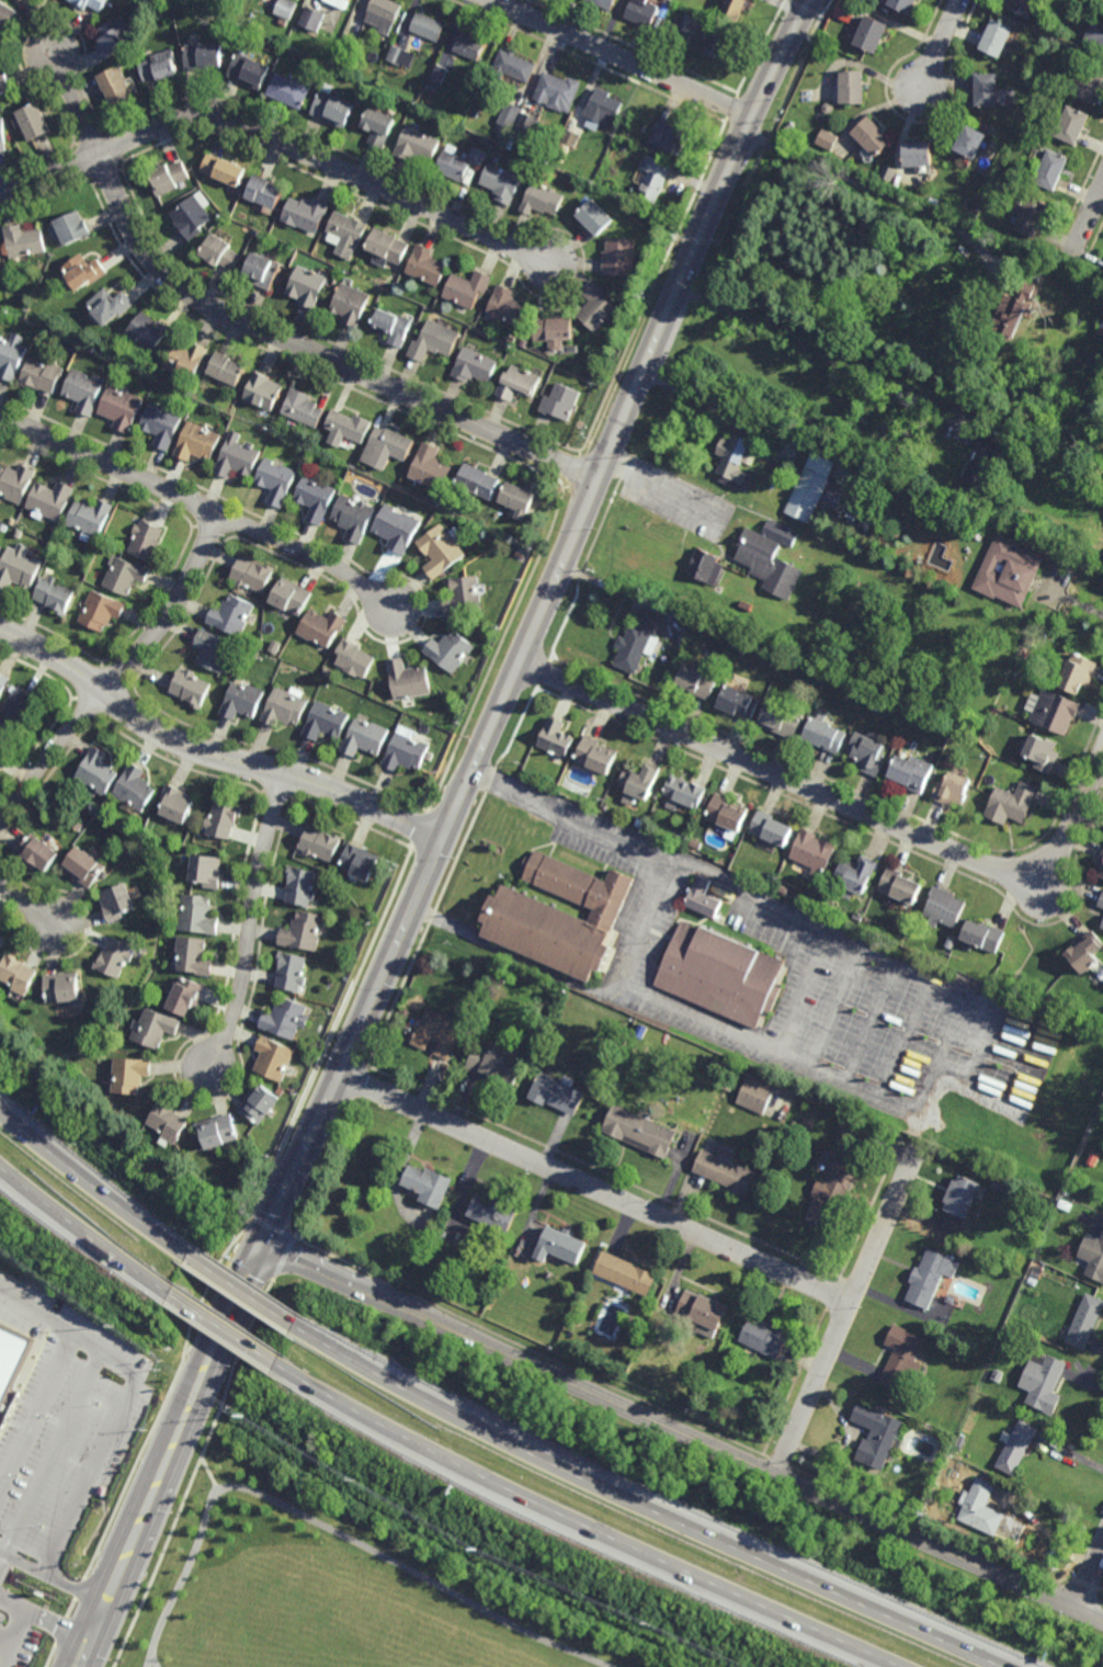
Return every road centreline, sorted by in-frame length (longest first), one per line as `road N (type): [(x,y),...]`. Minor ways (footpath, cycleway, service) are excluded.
road 1 (secondary): [(805,0),(266,1243)]
road 2 (residential): [(1102,1622),(266,1243)]
road 3 (motorway): [(1007,1666),(594,1483),(295,1325)]
road 4 (residential): [(596,478),(177,285),(133,231),(55,56)]
road 5 (motorway): [(275,1361),(535,1502),(904,1666)]
road 6 (residential): [(518,661),(997,865),(1026,864),(1061,849),(1102,754)]
road 7 (residential): [(543,261),(211,116),(175,121),(26,185),(0,189)]
road 8 (residential): [(851,1303),(343,1076)]
road 9 (residential): [(0,631),(75,668),(183,745),(304,779),(442,838)]
road 10 (secondary): [(266,1243),(182,1395),(62,1666)]
road 11 (secondary): [(93,1666),(266,1243)]
road 12 (residential): [(0,412),(330,563),(393,606)]
road 13 (residential): [(219,512),(153,637),(0,814)]
road 14 (residential): [(920,1146),(776,1477)]
road 15 (residential): [(285,773),(236,1010),(212,1063)]
road 16 (residential): [(753,116),(492,0)]
road 17 (motorway): [(189,1254),(0,1111)]
road 18 (motorway): [(0,1166),(169,1292)]
road 19 (motorway): [(295,1325),(189,1254)]
road 20 (motorway): [(169,1292),(275,1361)]

